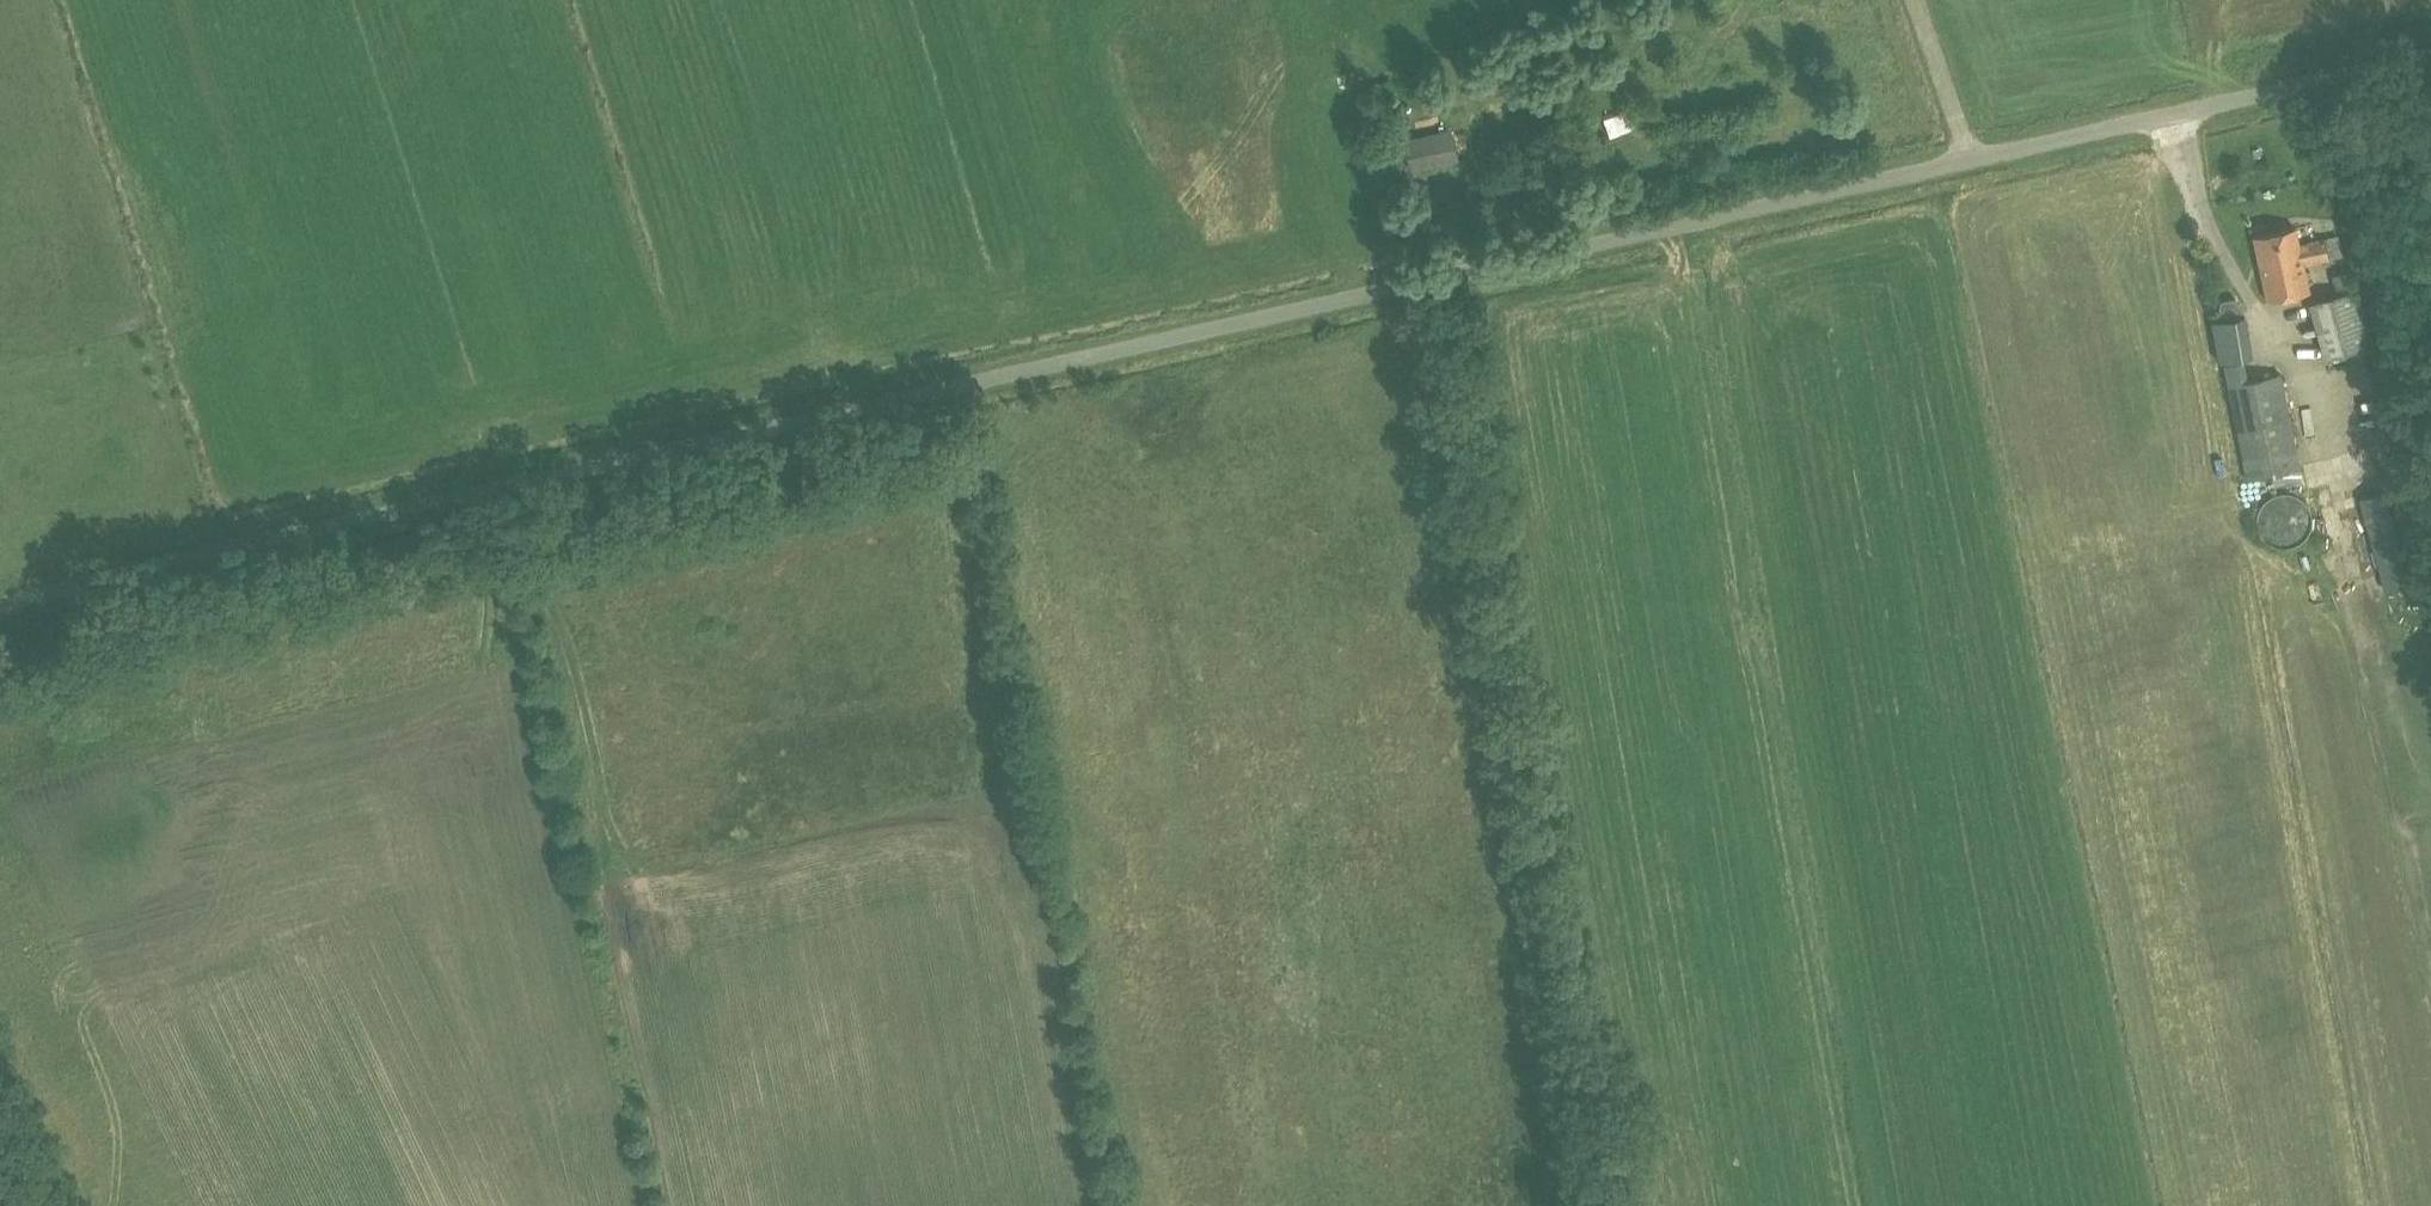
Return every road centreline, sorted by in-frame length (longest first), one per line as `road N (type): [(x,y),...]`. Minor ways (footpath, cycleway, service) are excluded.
road 1 (unclassified): [(0,607),(226,549),(2430,54)]

